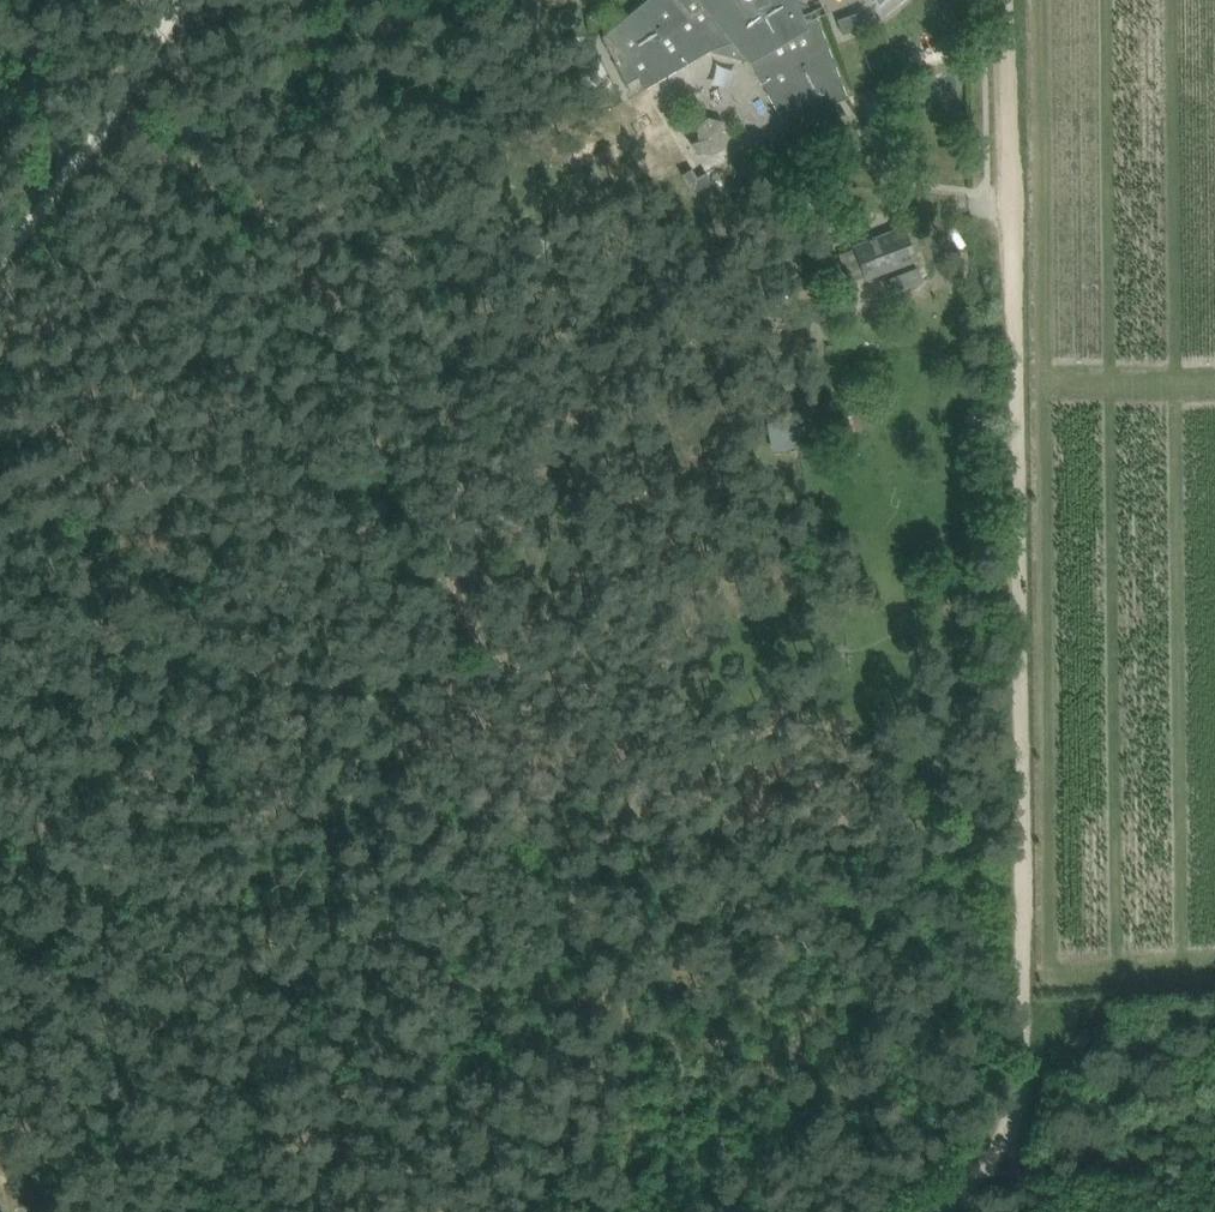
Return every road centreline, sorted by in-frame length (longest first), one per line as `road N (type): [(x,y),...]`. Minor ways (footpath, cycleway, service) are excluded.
road 1 (track): [(1004,0),(1014,111),(1018,1135)]
road 2 (track): [(0,273),(173,0)]

